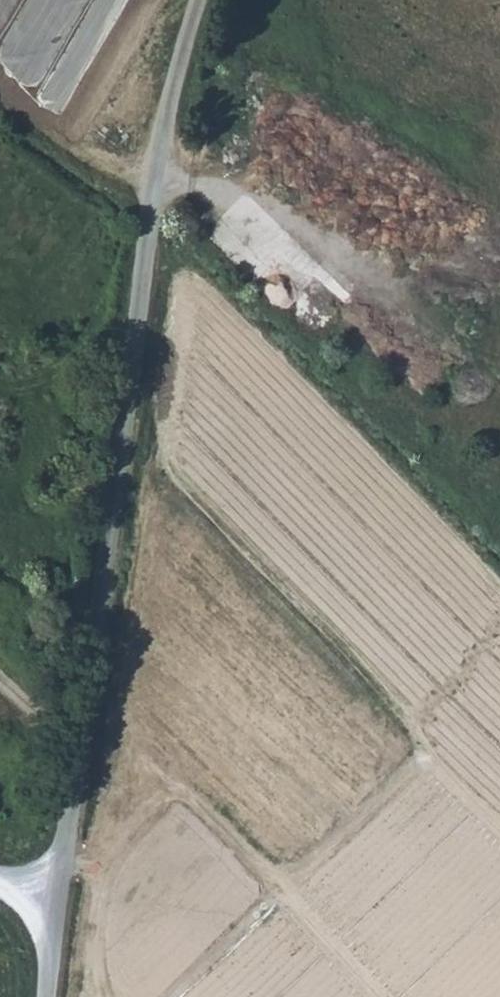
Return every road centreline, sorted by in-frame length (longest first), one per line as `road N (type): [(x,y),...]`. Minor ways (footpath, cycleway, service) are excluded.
road 1 (unclassified): [(201,0),(164,94),(33,844),(36,996)]

